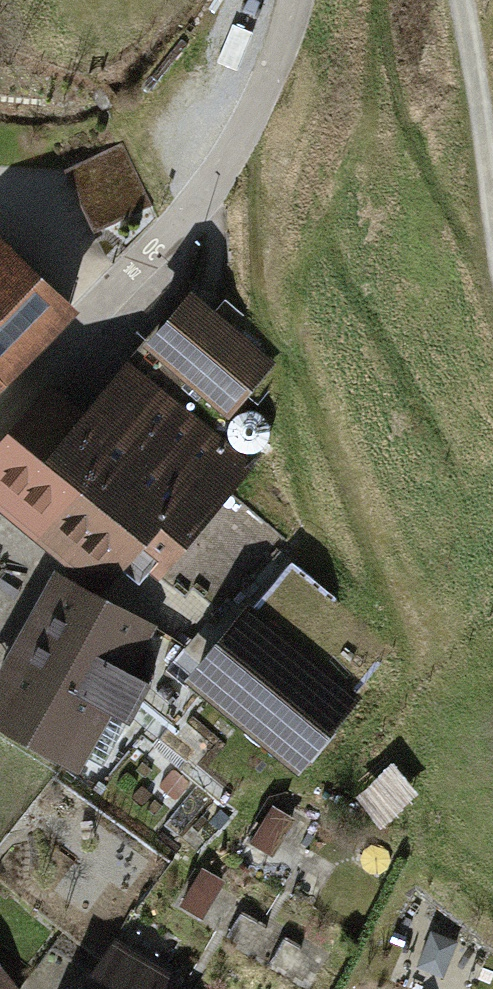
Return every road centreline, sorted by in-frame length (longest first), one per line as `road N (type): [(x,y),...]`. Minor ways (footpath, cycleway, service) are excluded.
road 1 (residential): [(294,0),(243,132),(201,196),(0,415)]
road 2 (track): [(492,215),(460,0)]

